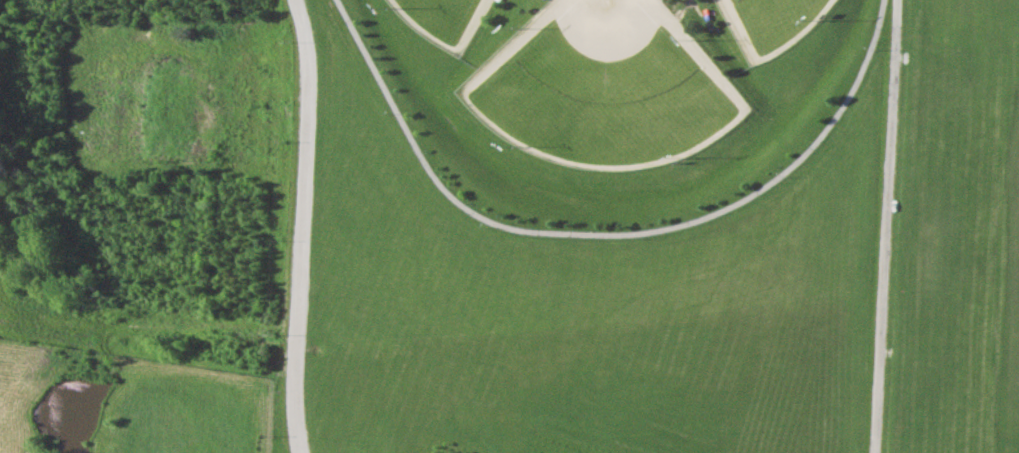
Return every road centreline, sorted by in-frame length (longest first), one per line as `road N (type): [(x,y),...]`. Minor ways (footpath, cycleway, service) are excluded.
road 1 (residential): [(877,452),(901,0)]

